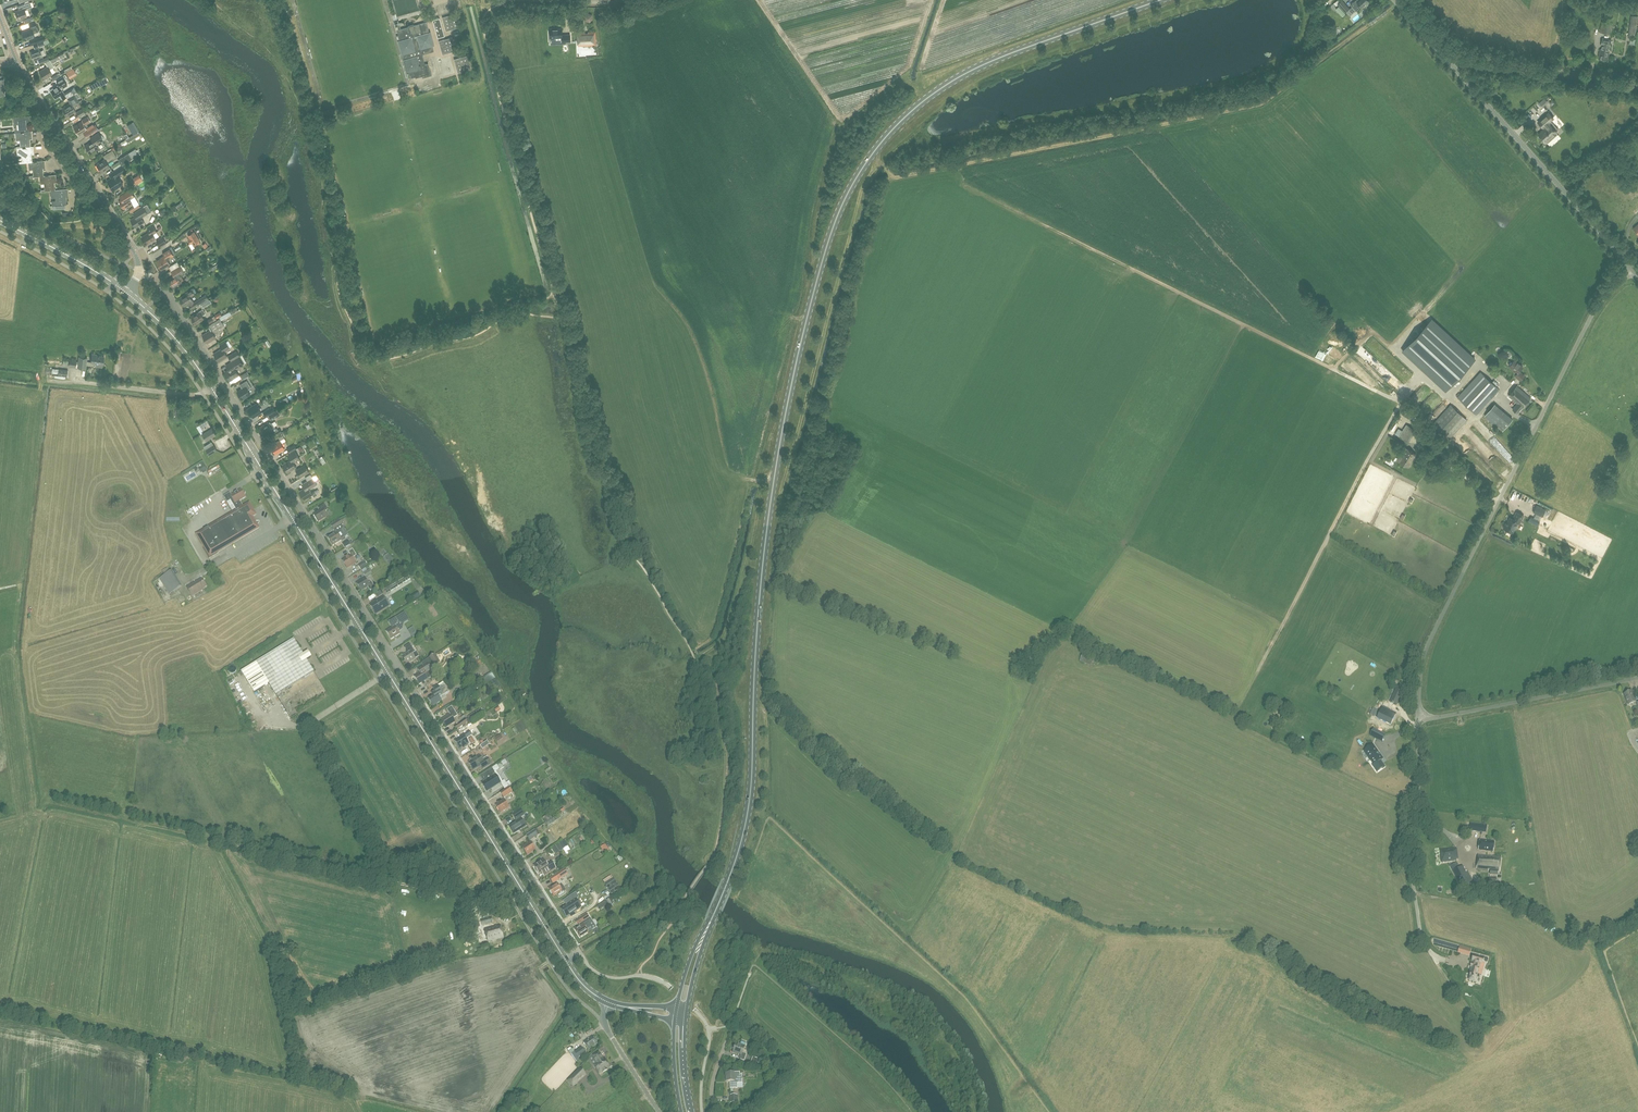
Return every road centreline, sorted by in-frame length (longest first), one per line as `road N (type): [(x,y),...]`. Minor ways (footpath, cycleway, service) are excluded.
road 1 (primary): [(707,929),(746,820),(759,598),(778,453),(840,208),(880,144),(931,95),(1010,53),(1160,0)]
road 2 (residential): [(580,952),(171,300),(139,272)]
road 3 (secondary): [(566,961),(293,519)]
road 4 (unclassified): [(1418,720),(1429,641),(1588,321),(1631,272)]
road 5 (track): [(524,893),(497,903),(53,803),(40,810)]
road 6 (track): [(1384,395),(966,187)]
road 7 (unclassified): [(1631,272),(1395,0)]
road 8 (unclassified): [(1434,957),(1420,931),(1412,875),(1418,720)]
road 9 (unclassified): [(1418,720),(1637,677)]
road 10 (track): [(1446,59),(1637,87)]
road 11 (unclassified): [(211,388),(192,396),(48,381)]
road 12 (secondary): [(127,293),(0,221)]
road 13 (track): [(1343,509),(1285,623),(1273,626)]
road 14 (secondary): [(211,388),(174,337),(127,293)]
road 15 (unclassified): [(609,1003),(605,1025),(659,1111)]

